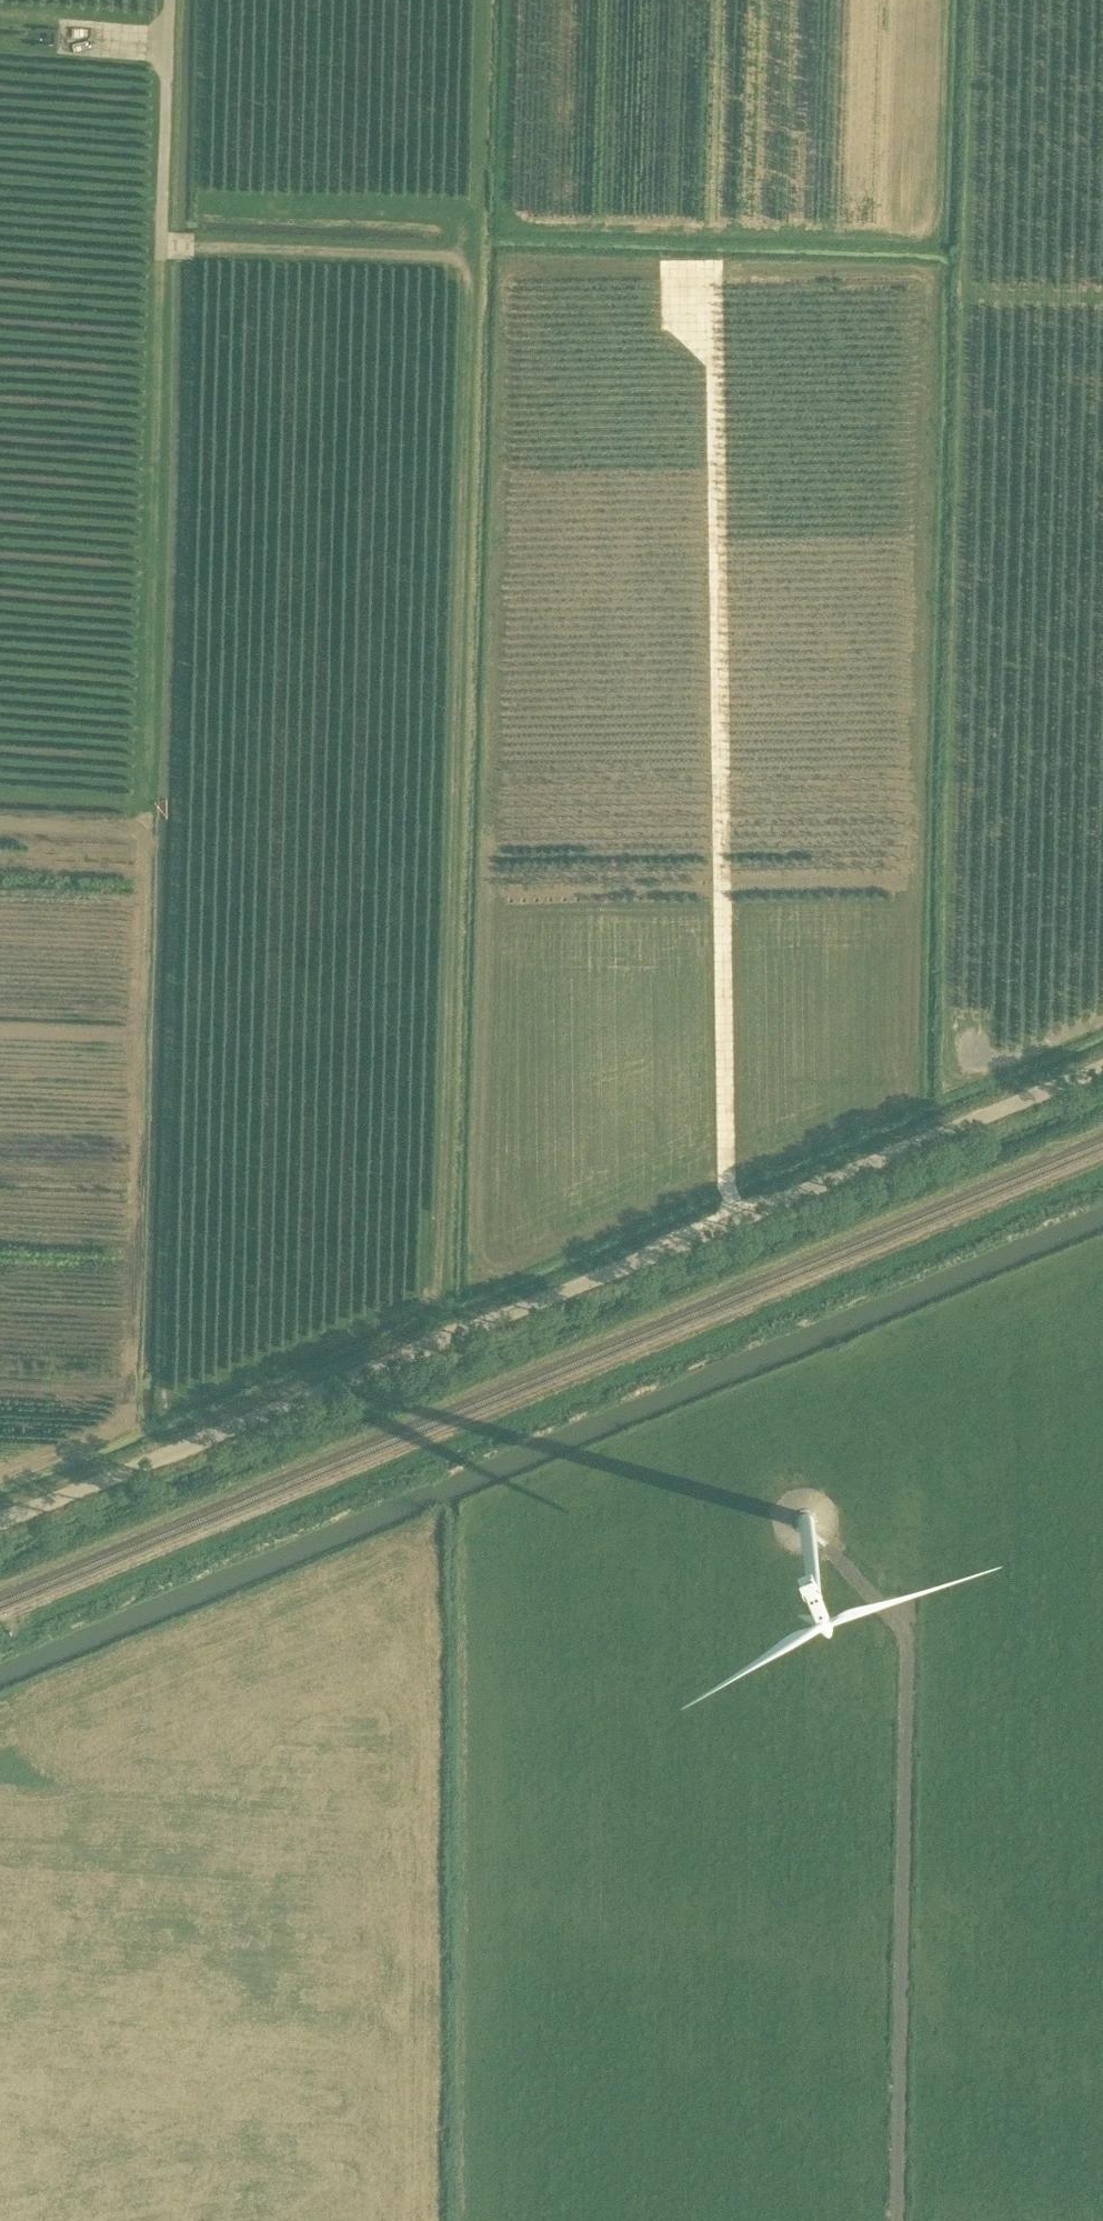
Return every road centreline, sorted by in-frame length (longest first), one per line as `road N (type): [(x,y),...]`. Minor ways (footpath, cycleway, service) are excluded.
road 1 (unclassified): [(1102,1060),(0,1509)]

